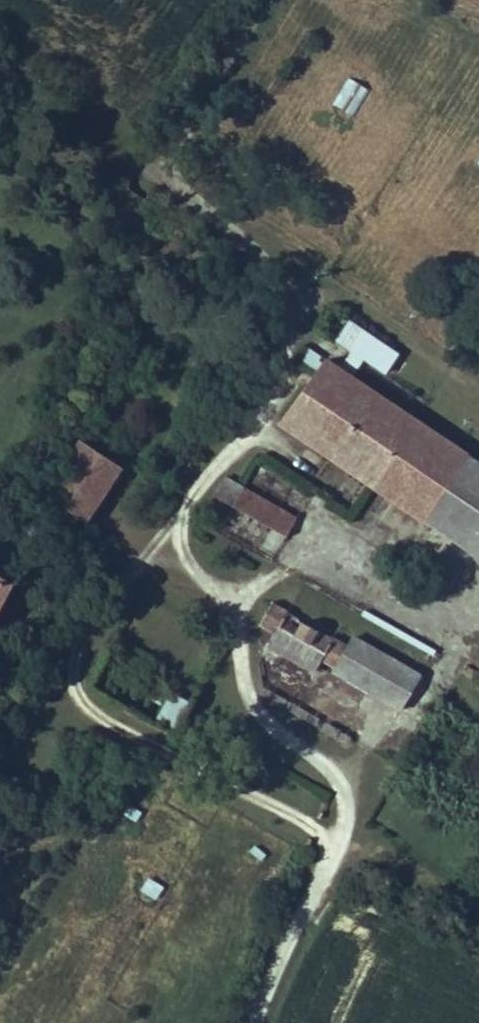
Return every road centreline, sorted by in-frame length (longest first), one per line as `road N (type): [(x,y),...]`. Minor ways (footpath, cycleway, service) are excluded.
road 1 (track): [(263,0),(158,164),(0,58)]

